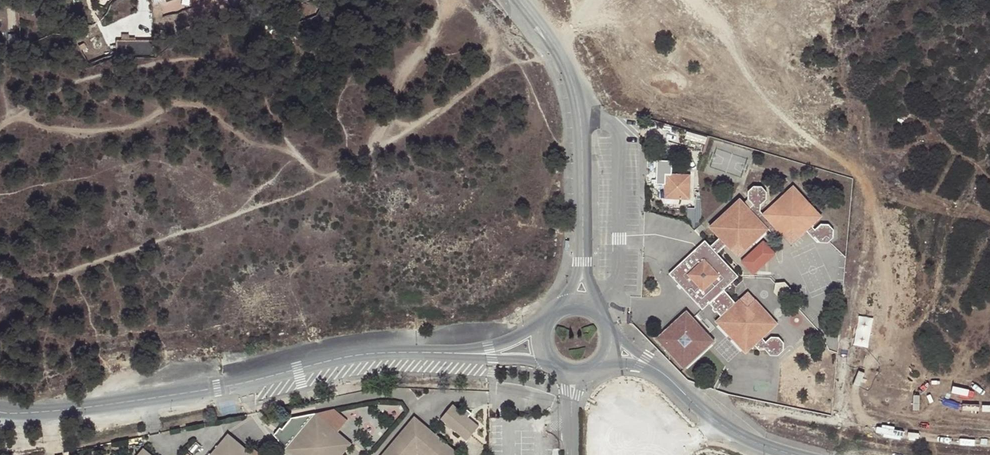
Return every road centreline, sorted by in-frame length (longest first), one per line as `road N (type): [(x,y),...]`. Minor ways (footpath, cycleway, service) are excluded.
road 1 (unclassified): [(470,354),(366,355),(182,394),(0,410)]
road 2 (residential): [(526,0),(576,76),(584,119),(583,261)]
road 3 (unclassified): [(668,379),(724,426),(794,454)]

